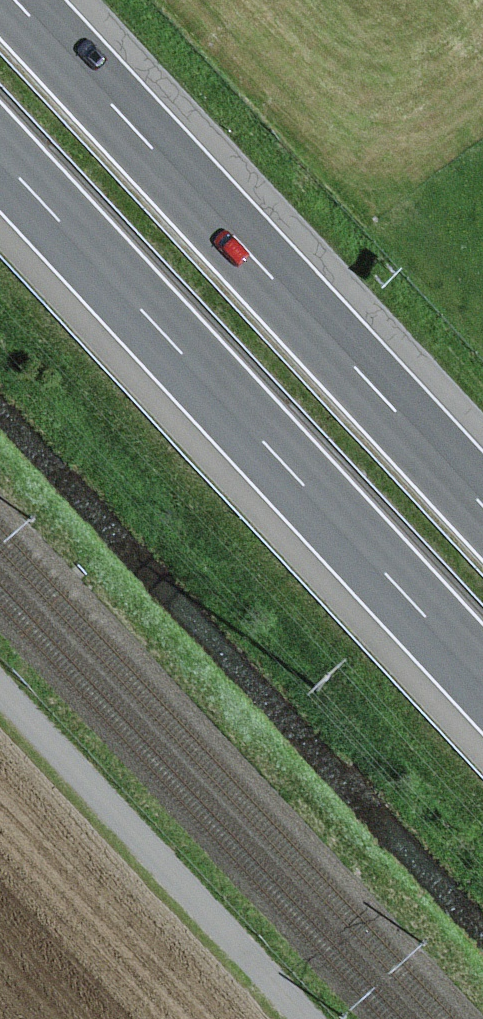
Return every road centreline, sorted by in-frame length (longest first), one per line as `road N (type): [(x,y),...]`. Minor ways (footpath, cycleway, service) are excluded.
road 1 (motorway): [(0,159),(482,682)]
road 2 (motorway): [(482,510),(10,0)]
road 3 (track): [(0,691),(303,1018)]

